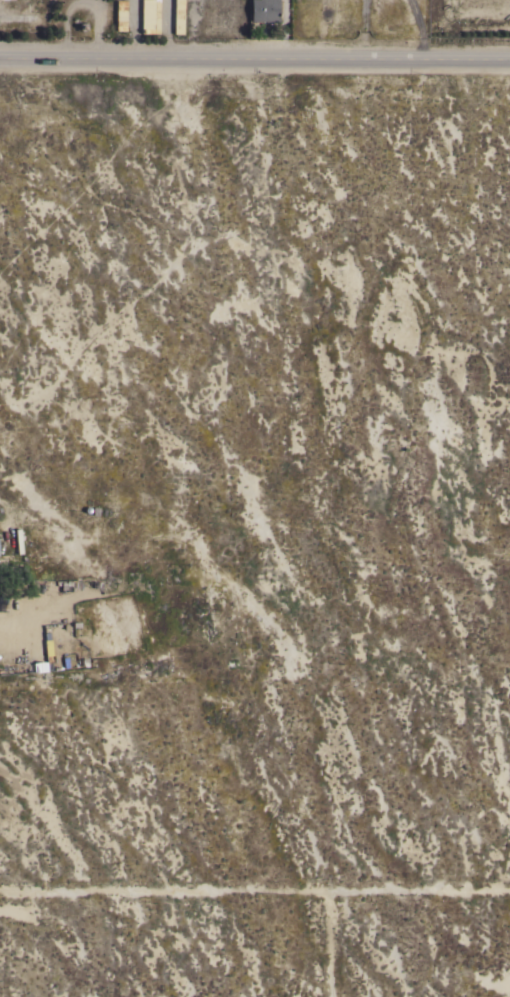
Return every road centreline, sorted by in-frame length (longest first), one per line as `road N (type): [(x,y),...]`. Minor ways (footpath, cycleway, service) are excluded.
road 1 (residential): [(0,68),(509,65)]

